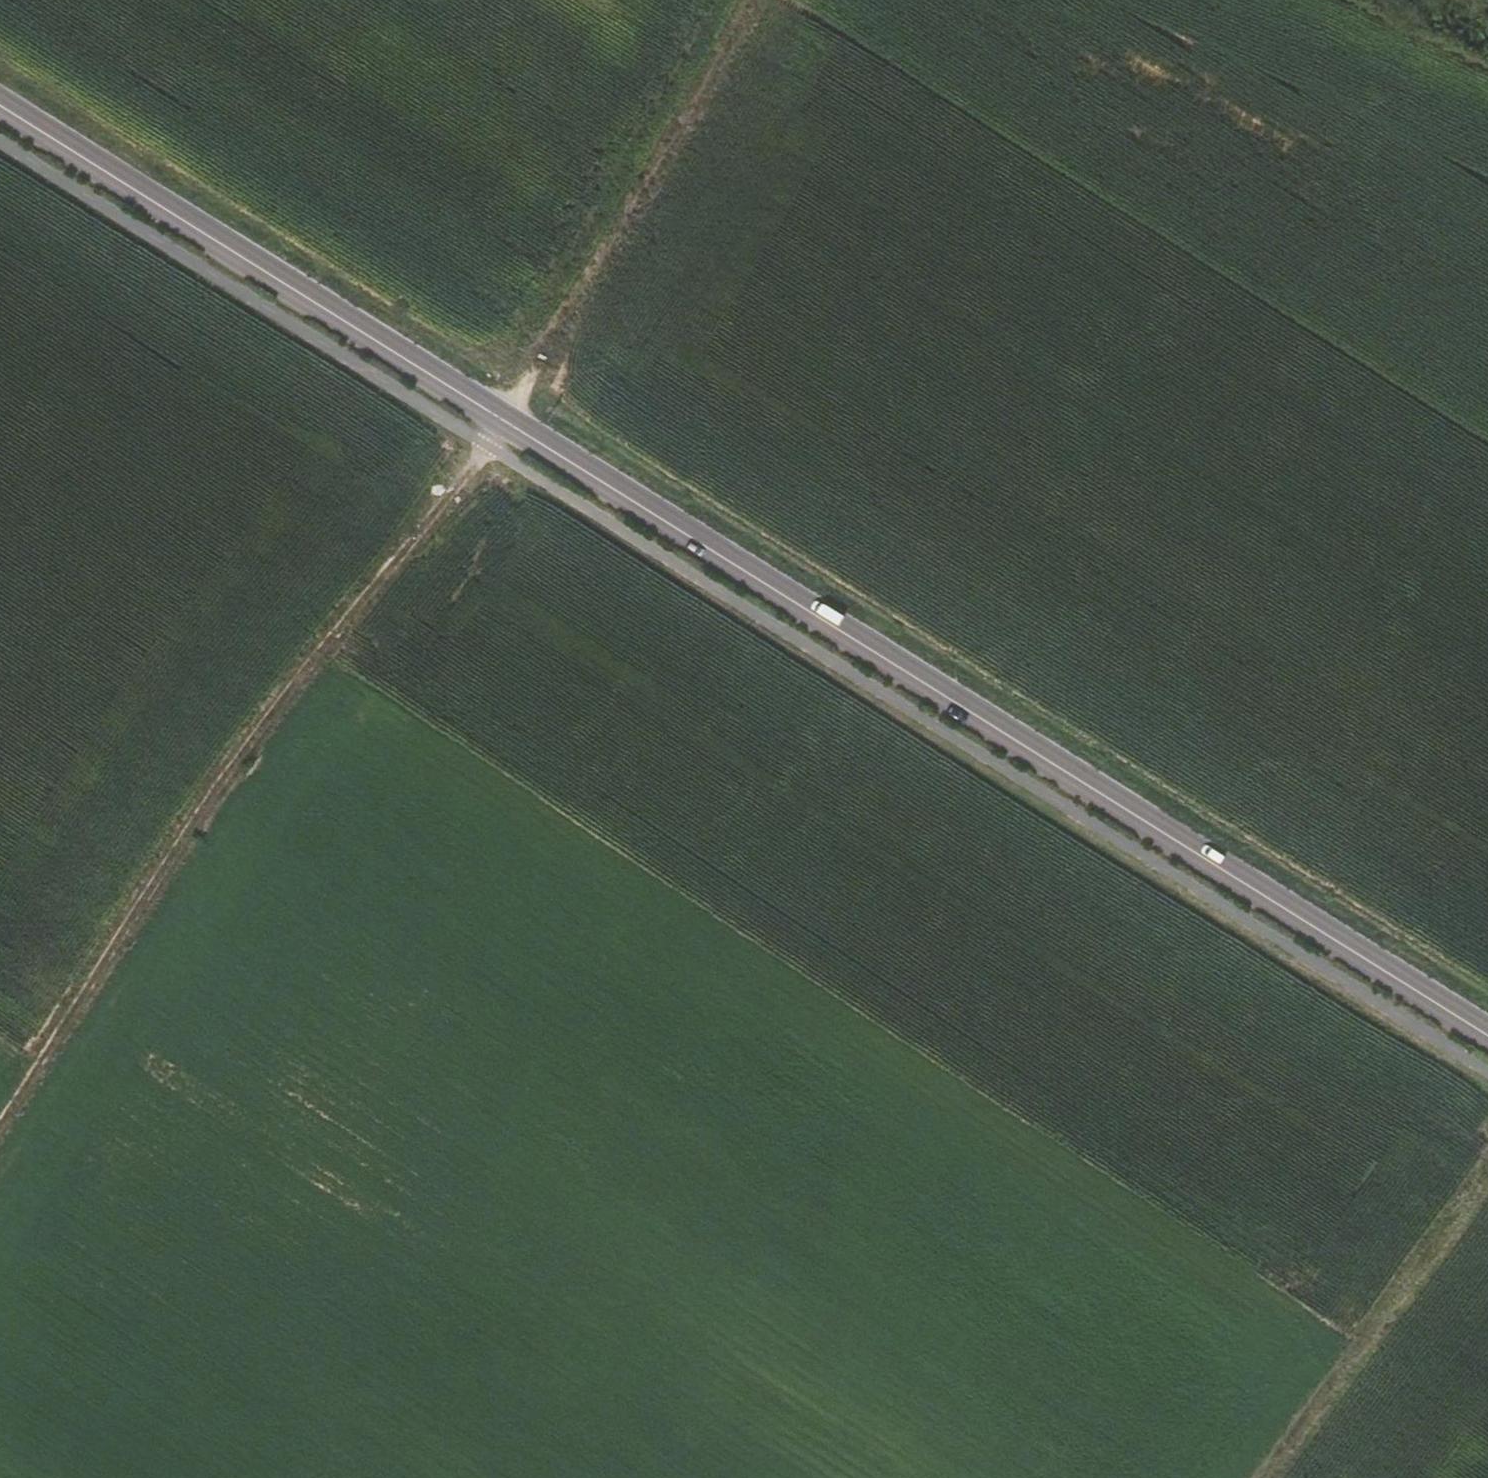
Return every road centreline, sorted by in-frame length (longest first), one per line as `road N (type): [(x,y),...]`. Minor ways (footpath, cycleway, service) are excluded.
road 1 (secondary): [(1487,1037),(0,105)]
road 2 (track): [(750,0),(649,198),(490,447),(320,655),(77,981),(0,1113)]
road 3 (track): [(1487,1176),(1267,1477)]

